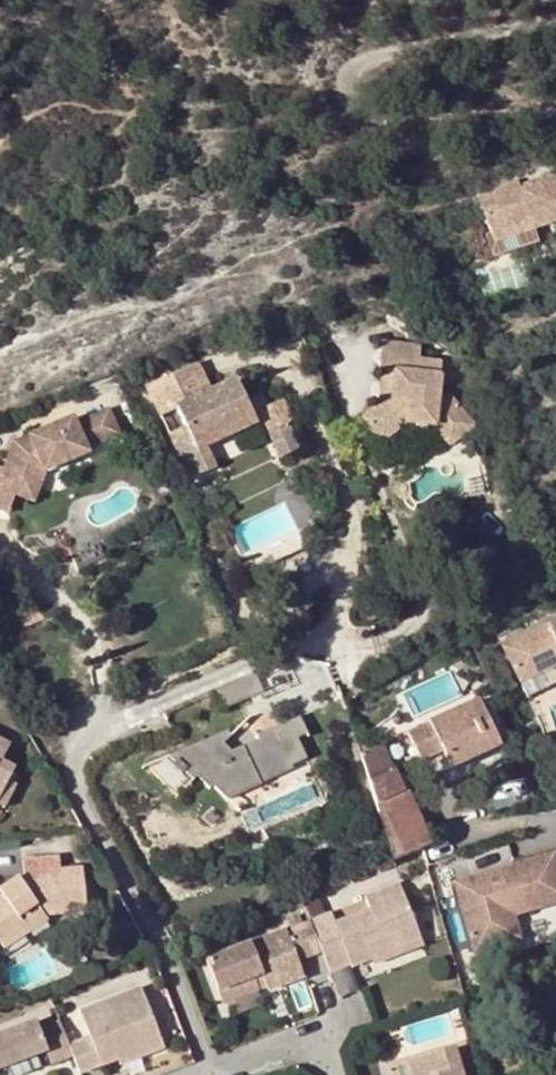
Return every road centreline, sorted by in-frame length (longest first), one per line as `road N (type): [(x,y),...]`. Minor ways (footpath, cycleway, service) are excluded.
road 1 (residential): [(152,708),(89,735),(67,765),(79,804),(167,952),(211,1074)]

